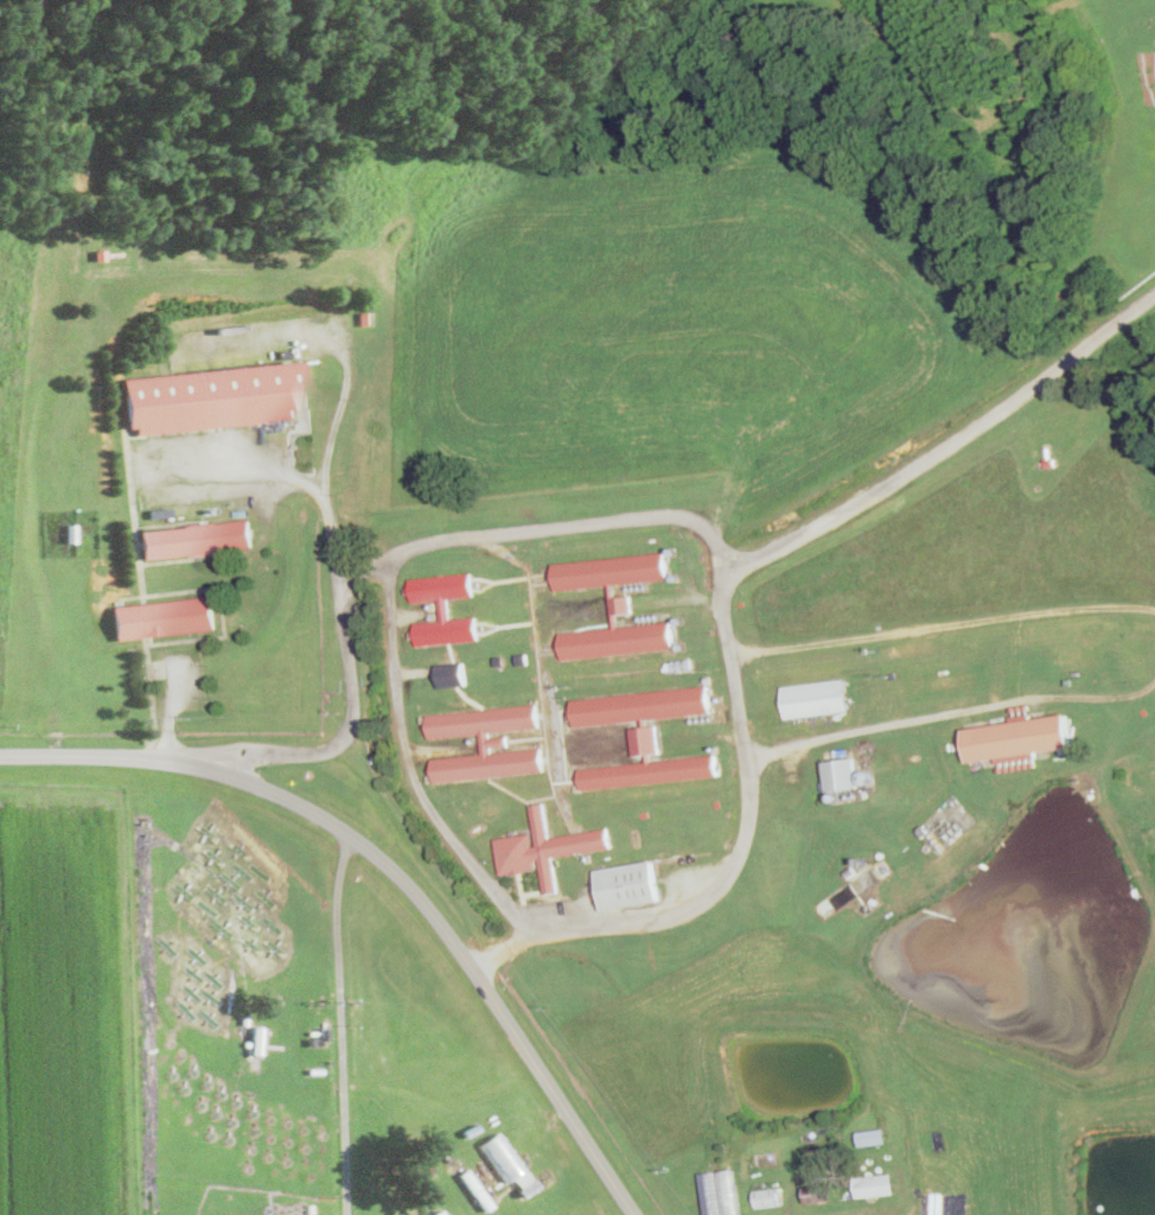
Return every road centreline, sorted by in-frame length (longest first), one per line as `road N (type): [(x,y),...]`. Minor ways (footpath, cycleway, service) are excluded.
road 1 (residential): [(209,766),(319,751),(344,738),(353,701),(340,575),(441,539),(658,514),(706,526),(723,575),(746,833),(710,898),(671,917),(534,935),(474,969)]
road 2 (residential): [(0,754),(209,766),(350,832),(448,931),(637,1214)]
road 3 (residential): [(1154,294),(983,422),(723,575)]
road 4 (residential): [(732,655),(1146,609),(1154,616)]
road 5 (residential): [(387,556),(410,770),(430,812),(534,935)]
road 6 (residential): [(1154,682),(1129,694),(744,752)]

